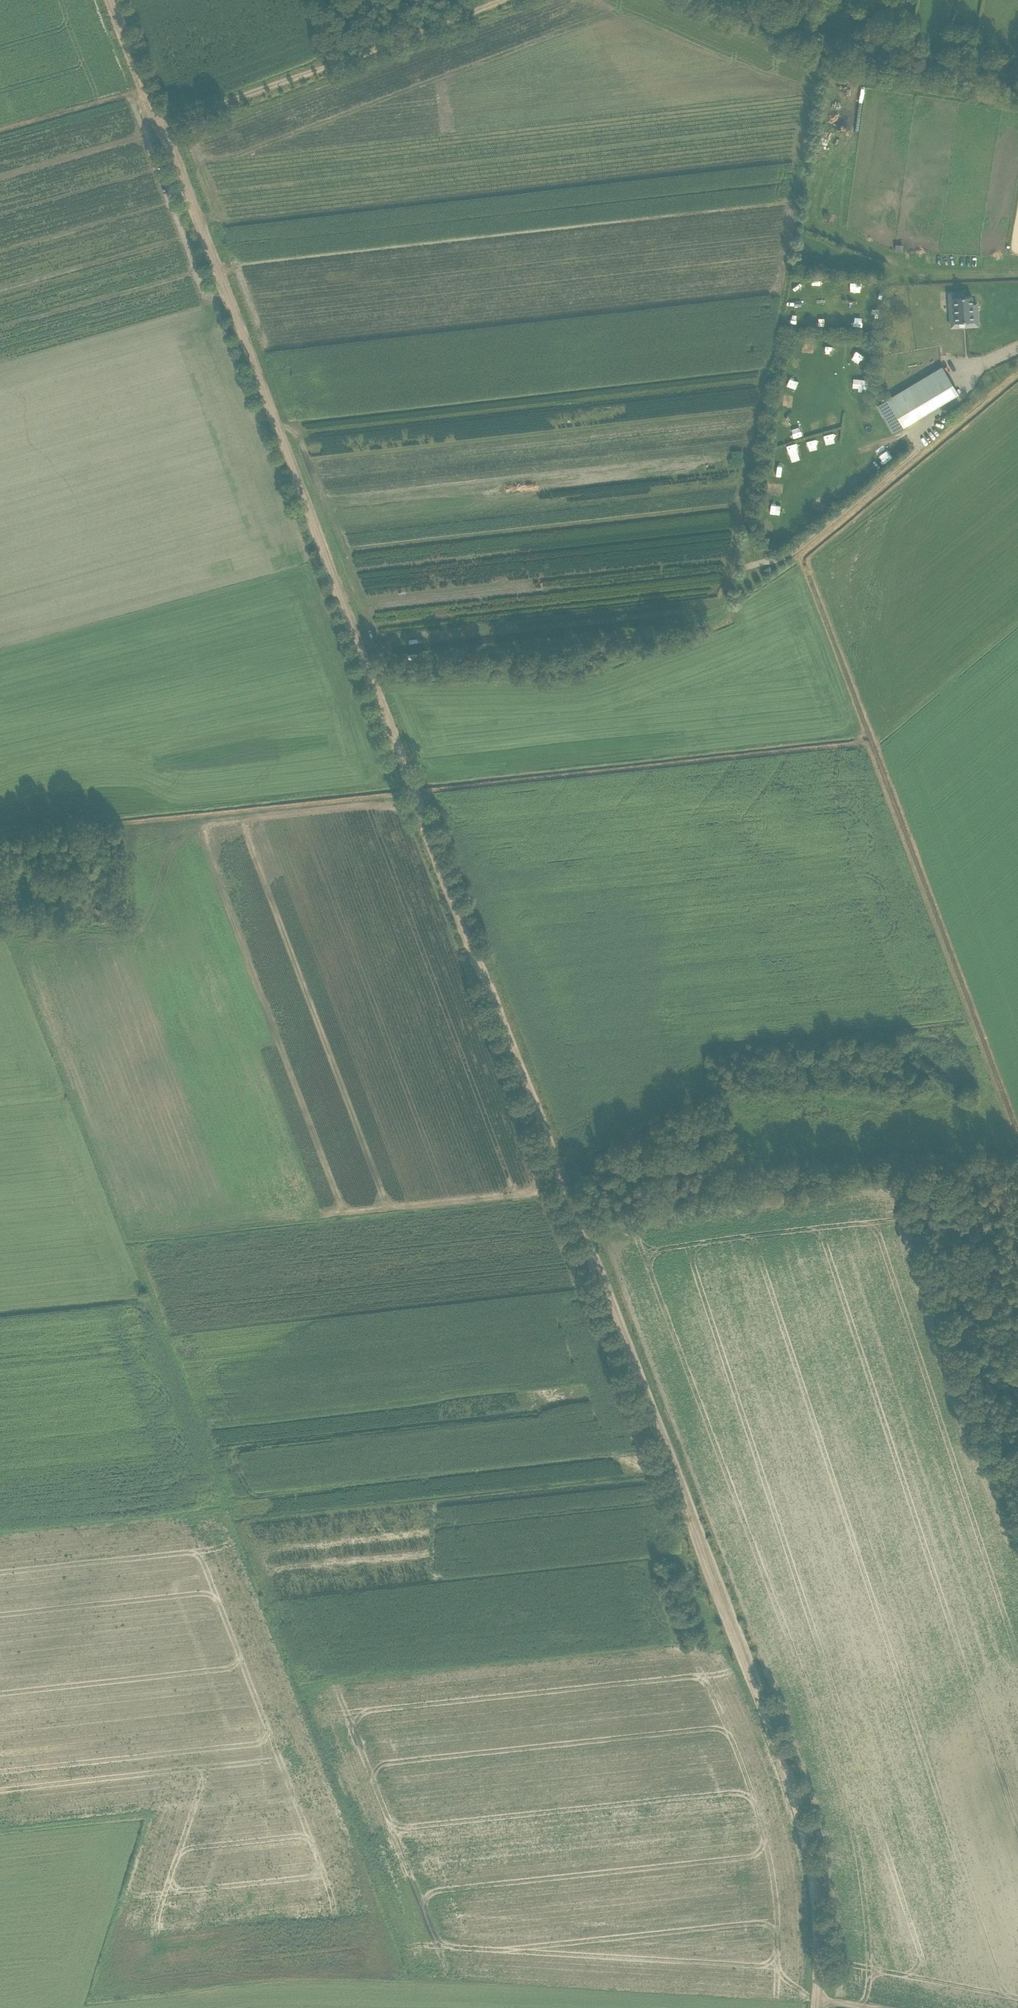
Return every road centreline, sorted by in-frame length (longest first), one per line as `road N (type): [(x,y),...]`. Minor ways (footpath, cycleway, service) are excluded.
road 1 (track): [(820,2007),(795,1801),(566,1195)]
road 2 (track): [(412,792),(161,126)]
road 3 (track): [(566,1195),(412,792)]
road 4 (track): [(161,126),(497,0)]
road 5 (track): [(161,126),(116,0)]

